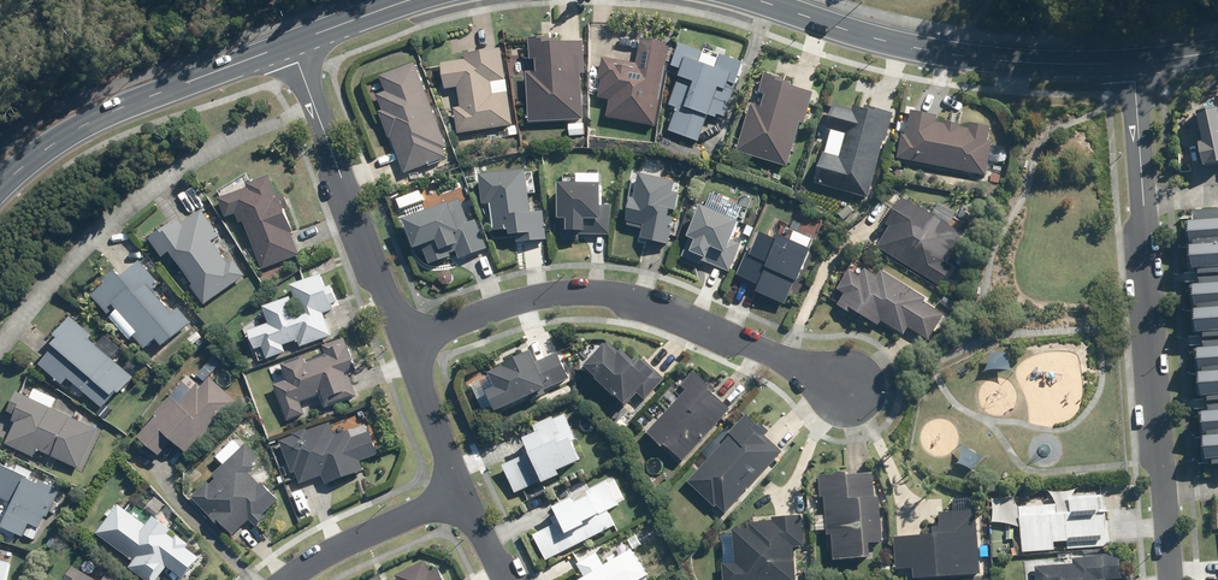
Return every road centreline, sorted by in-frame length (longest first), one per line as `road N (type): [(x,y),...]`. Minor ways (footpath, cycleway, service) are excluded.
road 1 (residential): [(413,343),(518,301),(584,290),(682,310),(847,389)]
road 2 (secondary): [(1135,60),(1041,64),(962,53),(768,0)]
road 3 (secondary): [(292,35),(115,104),(51,138),(0,188)]
road 4 (residential): [(292,35),(413,343)]
road 5 (residential): [(1162,493),(1141,185)]
road 6 (residential): [(465,489),(360,535),(284,579)]
road 7 (residential): [(413,343),(465,489)]
road 8 (residential): [(1141,185),(1135,60)]

